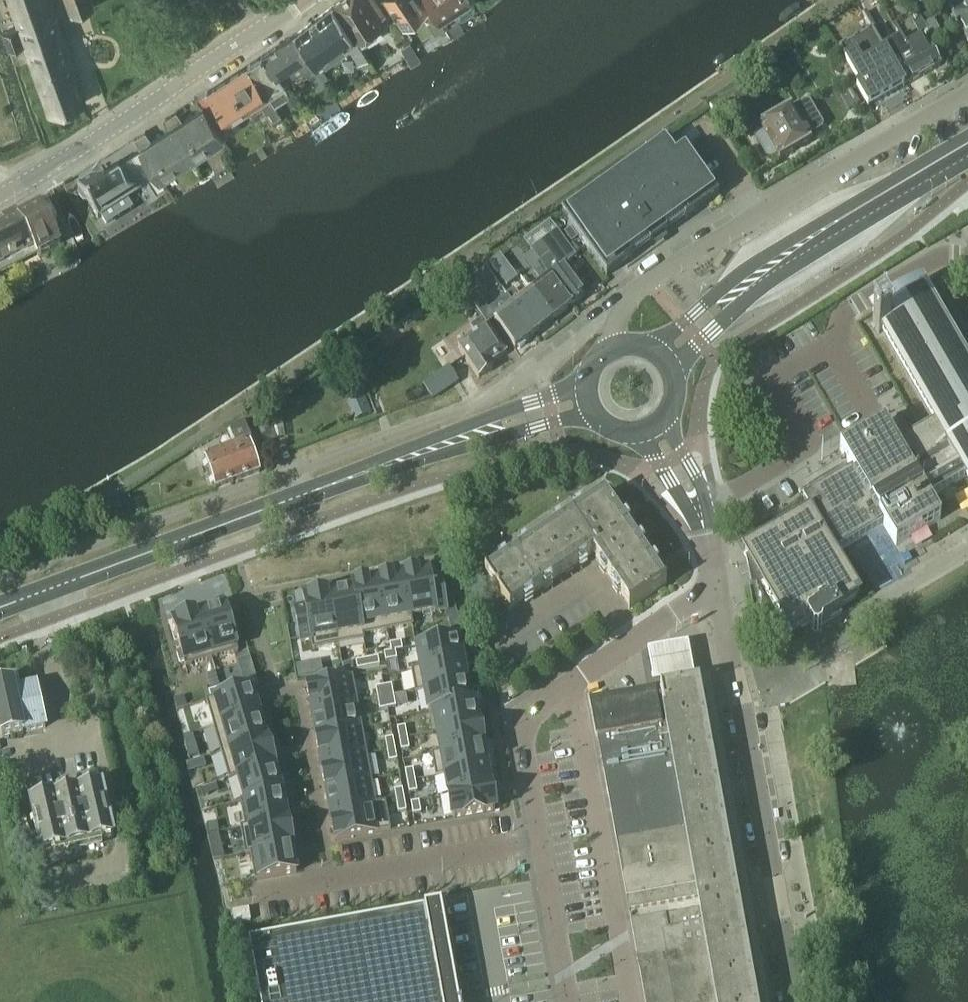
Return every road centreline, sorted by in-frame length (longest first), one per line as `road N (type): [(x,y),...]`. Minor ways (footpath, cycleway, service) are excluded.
road 1 (secondary): [(0,610),(587,398)]
road 2 (residential): [(567,1001),(520,739),(536,715),(711,587)]
road 3 (unclassified): [(967,258),(940,254),(858,303),(844,312),(829,345),(771,378),(808,444),(699,511)]
road 4 (residential): [(967,90),(671,267),(616,322)]
road 5 (residential): [(796,1001),(711,587)]
road 6 (secondary): [(663,358),(763,273),(967,142)]
road 7 (tertiary): [(0,196),(302,0)]
road 8 (residential): [(469,407),(539,373),(598,325),(616,322)]

